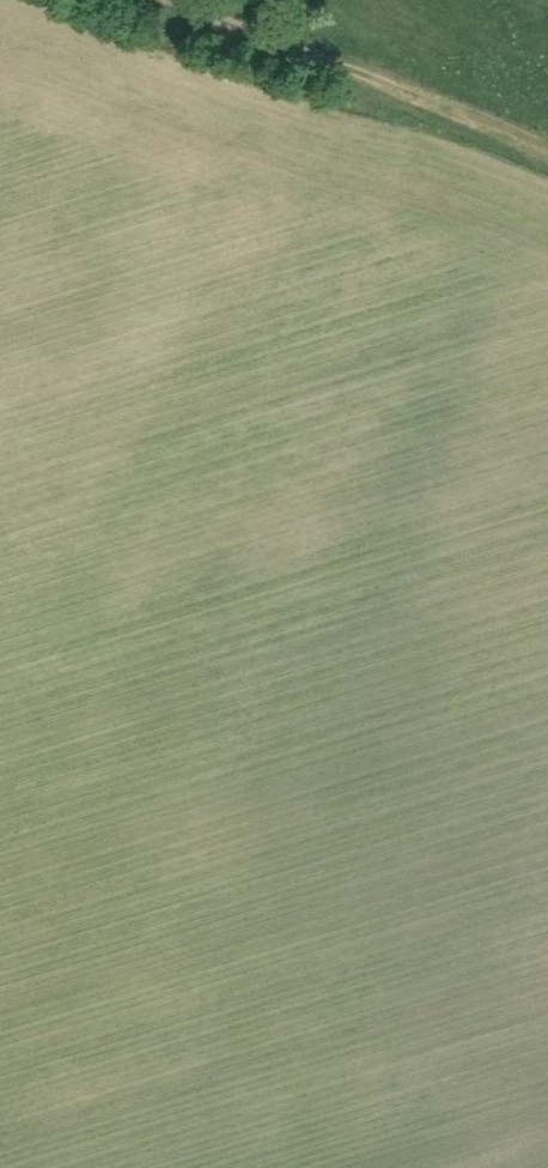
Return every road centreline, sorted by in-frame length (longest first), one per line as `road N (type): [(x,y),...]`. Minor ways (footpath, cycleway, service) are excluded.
road 1 (track): [(181,0),(547,143)]

